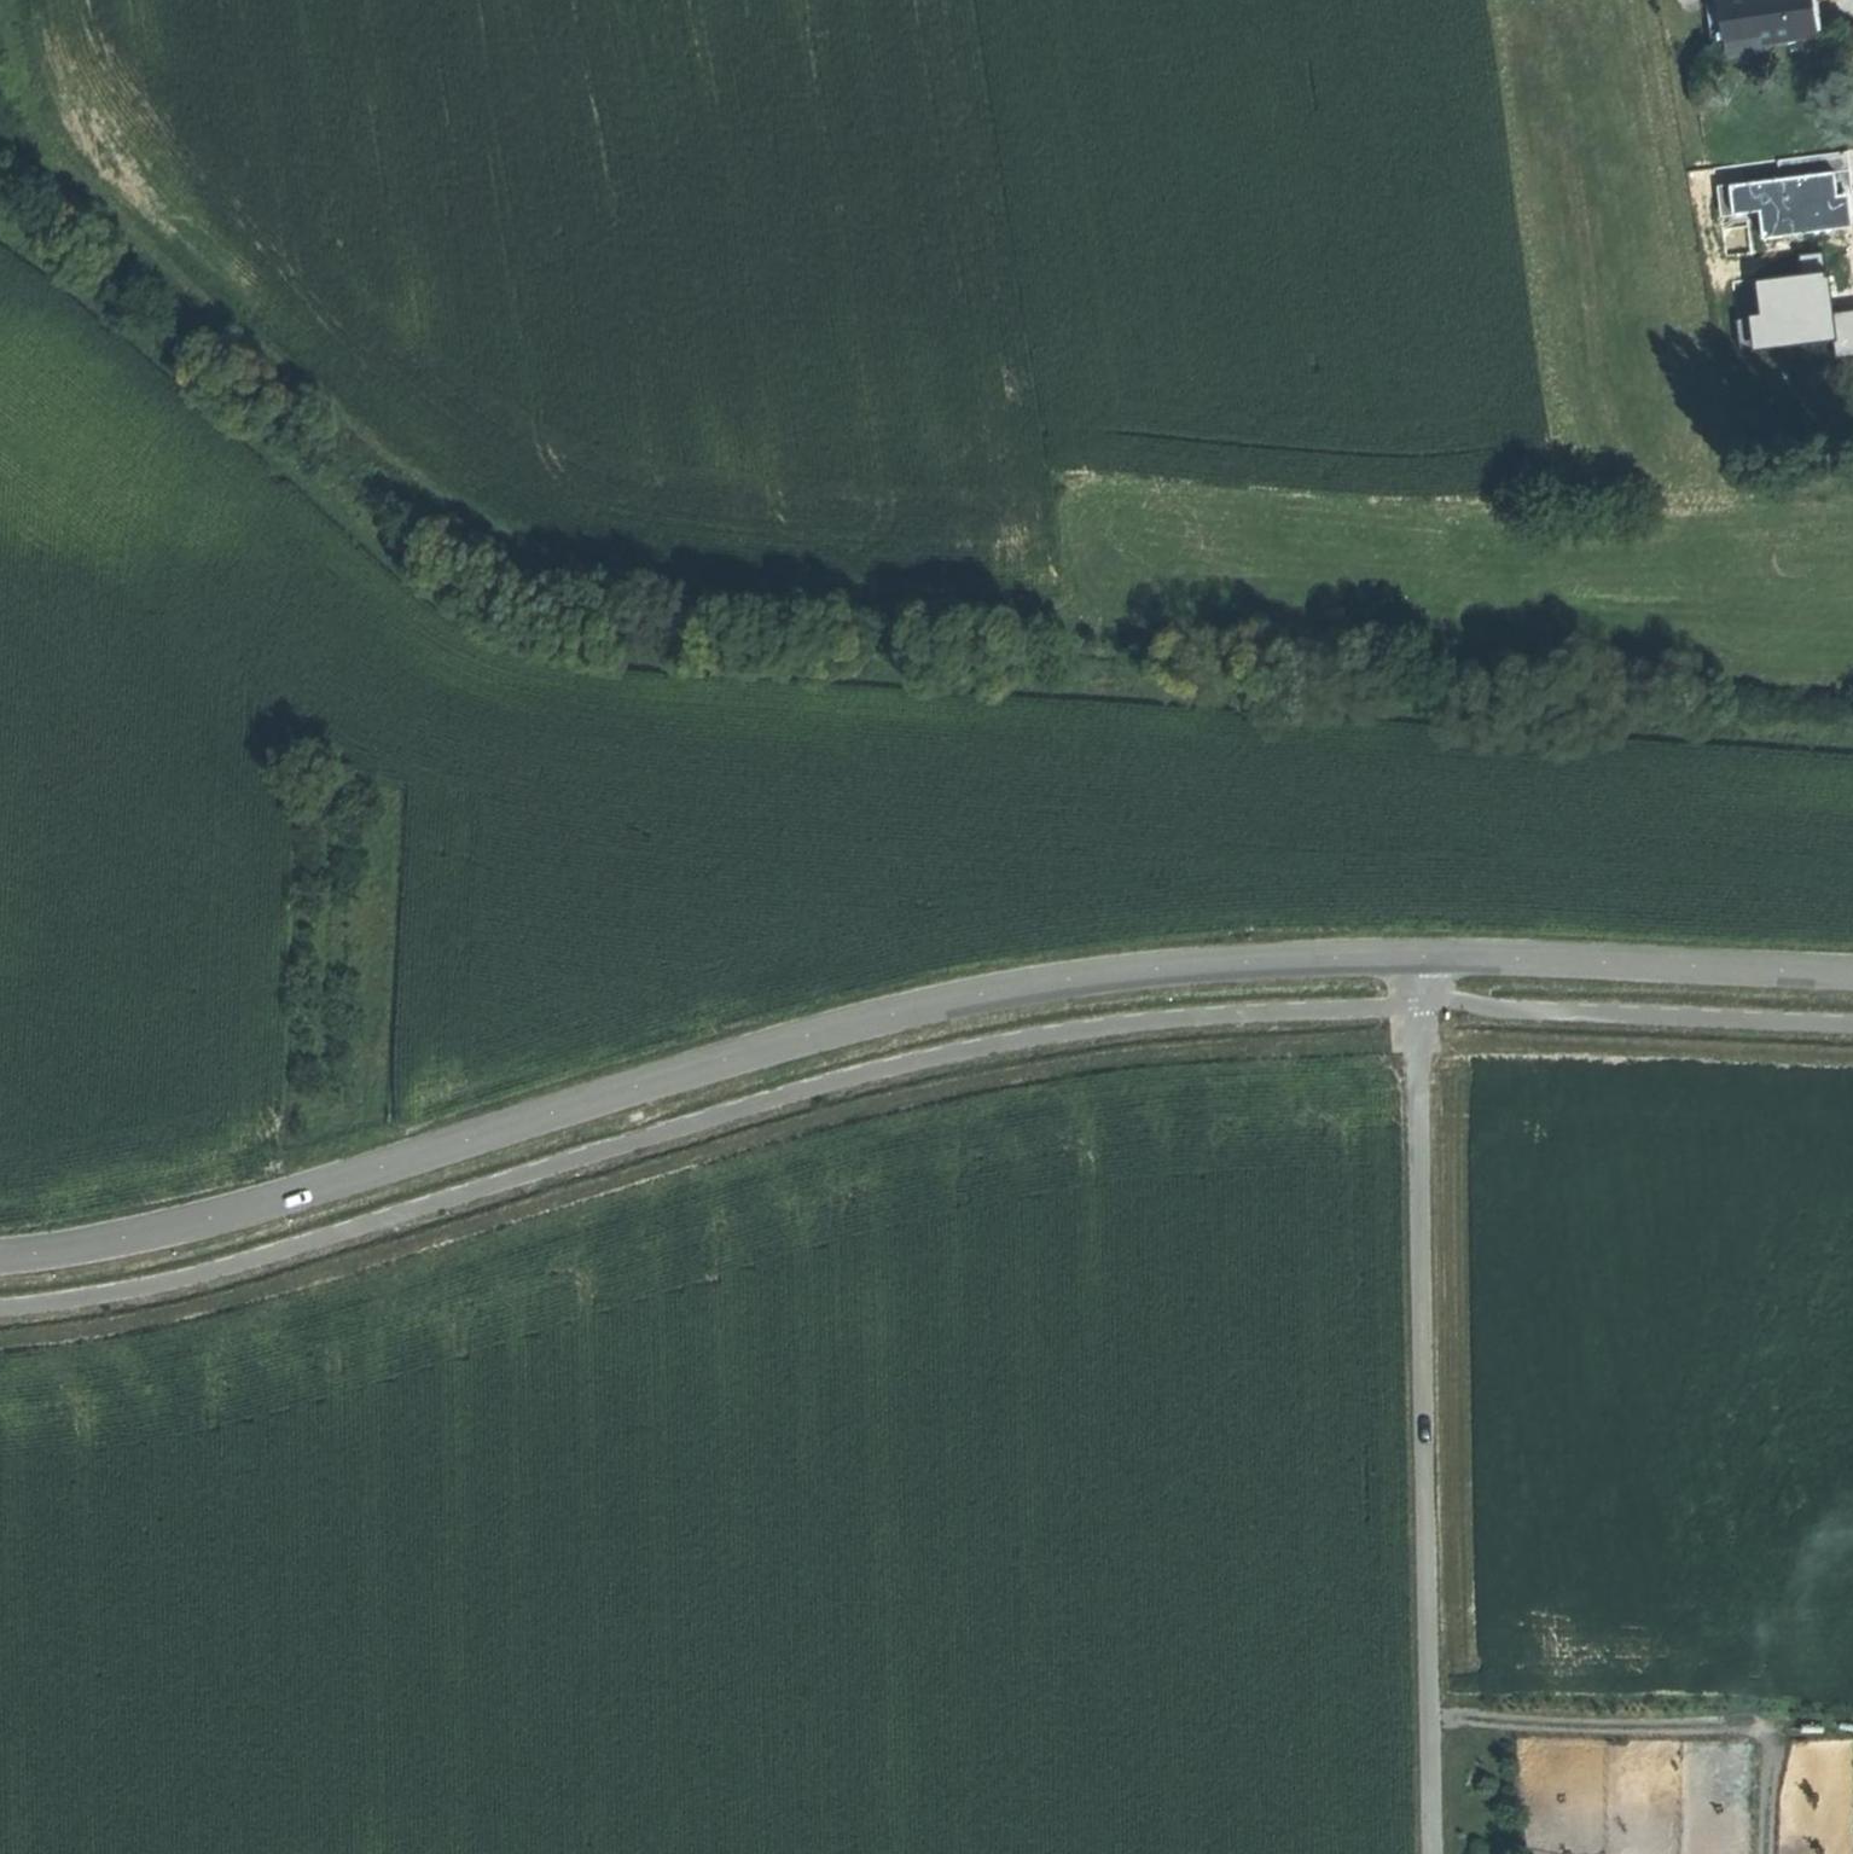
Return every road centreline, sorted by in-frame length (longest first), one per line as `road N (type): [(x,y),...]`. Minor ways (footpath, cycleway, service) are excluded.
road 1 (tertiary): [(1852,972),(1416,949),(1065,974),(889,1014),(165,1235),(0,1260)]
road 2 (track): [(1076,613),(563,567),(516,550),(46,150),(8,92),(0,48)]
road 3 (track): [(1432,1853),(1416,949)]

